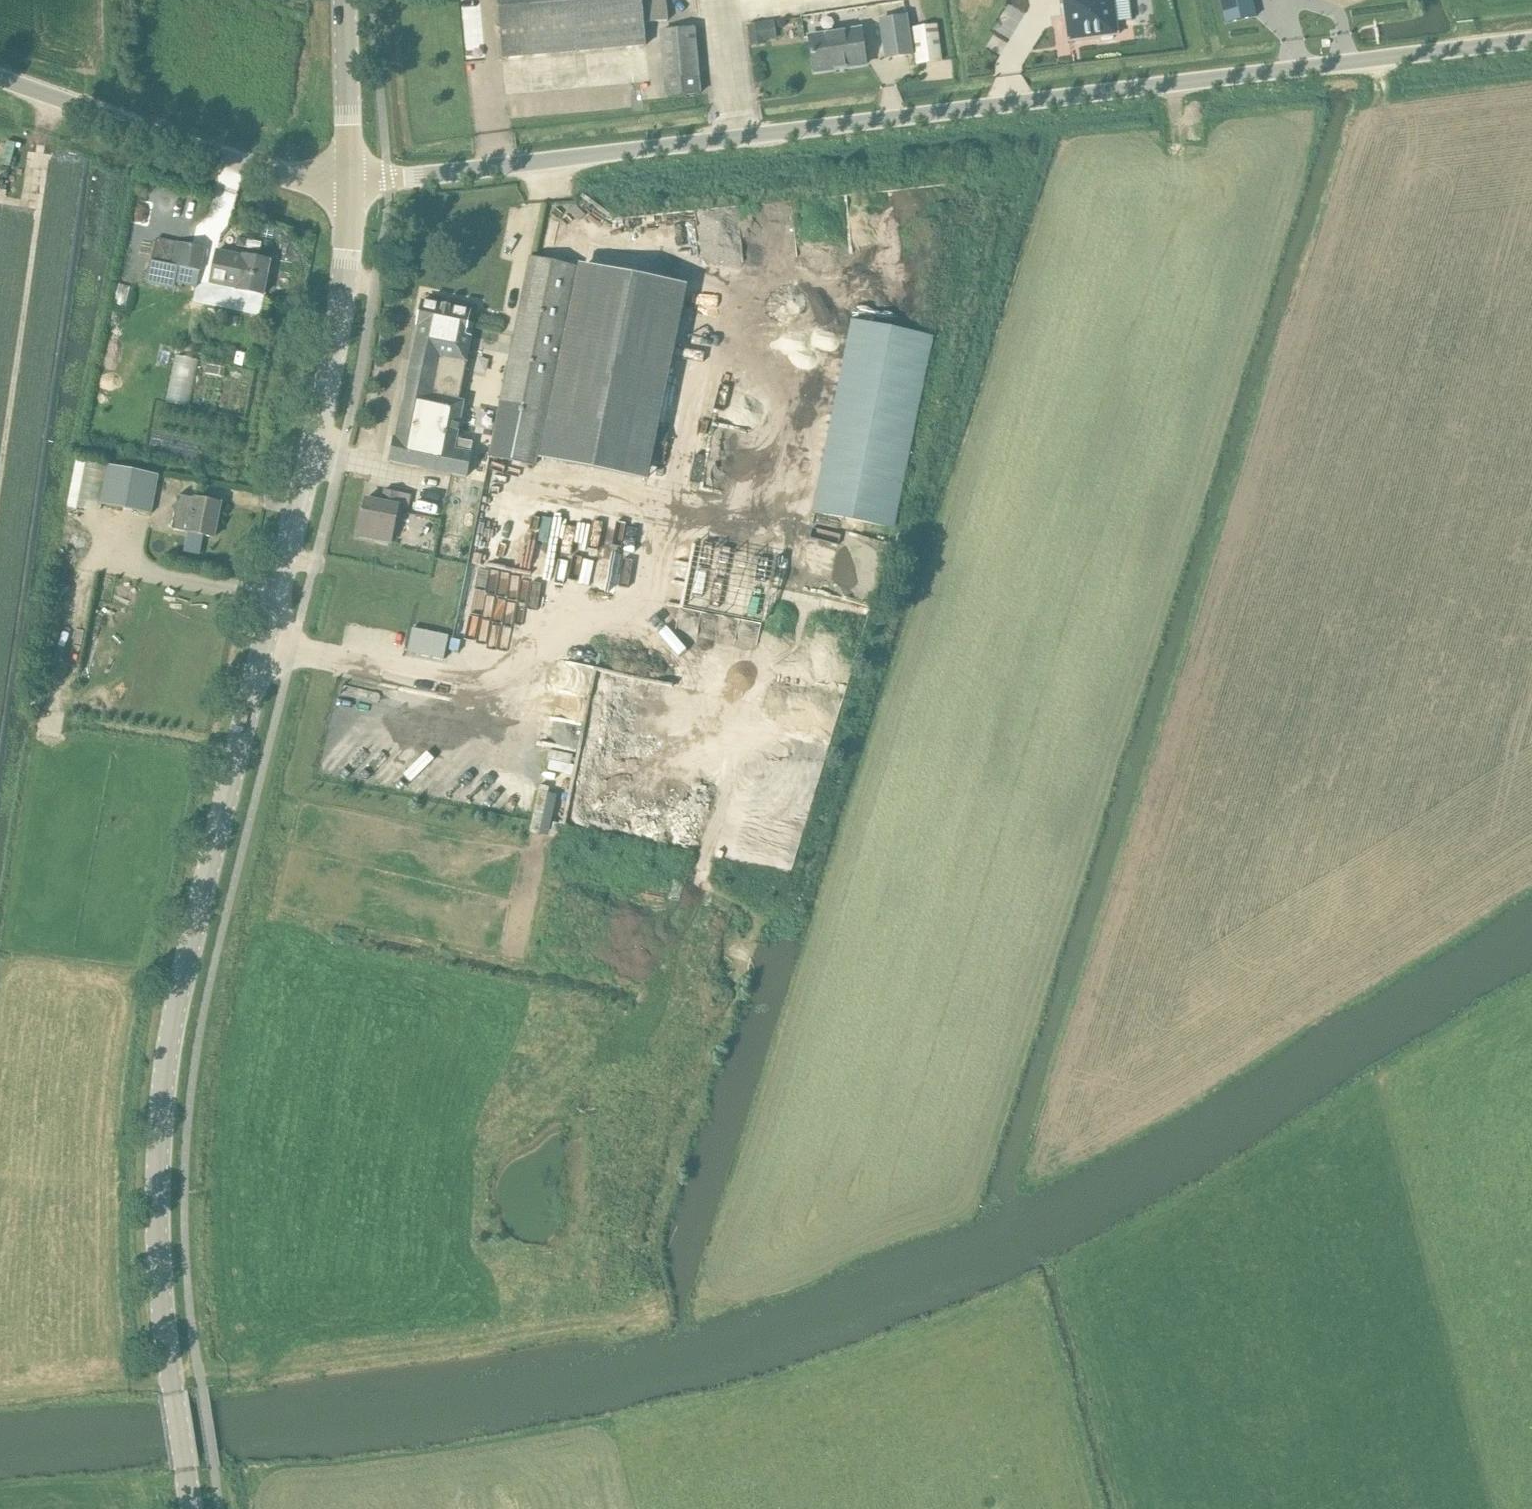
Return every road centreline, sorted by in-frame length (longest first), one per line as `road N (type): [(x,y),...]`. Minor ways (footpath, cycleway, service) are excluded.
road 1 (secondary): [(195,1508),(161,1270),(163,1106),(182,988),(313,461),(346,287),(355,179)]
road 2 (unclassified): [(355,179),(1531,39)]
road 3 (unclassified): [(0,78),(243,168),(355,179)]
road 4 (secondary): [(355,179),(347,0)]

